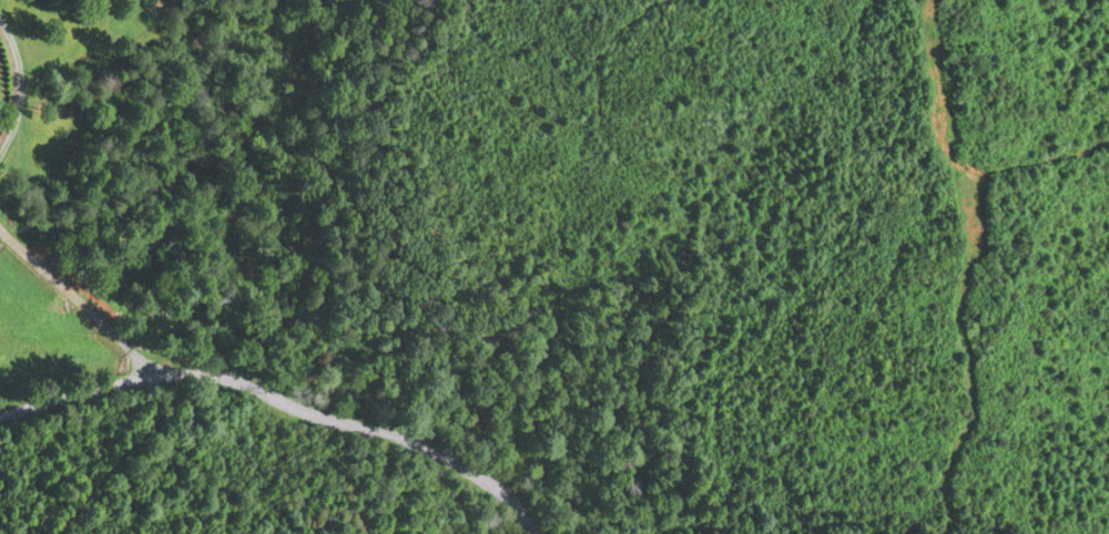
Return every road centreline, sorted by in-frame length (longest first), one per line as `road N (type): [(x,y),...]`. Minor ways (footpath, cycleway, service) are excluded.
road 1 (residential): [(535,533),(513,502),(466,465),(192,366),(0,420)]

